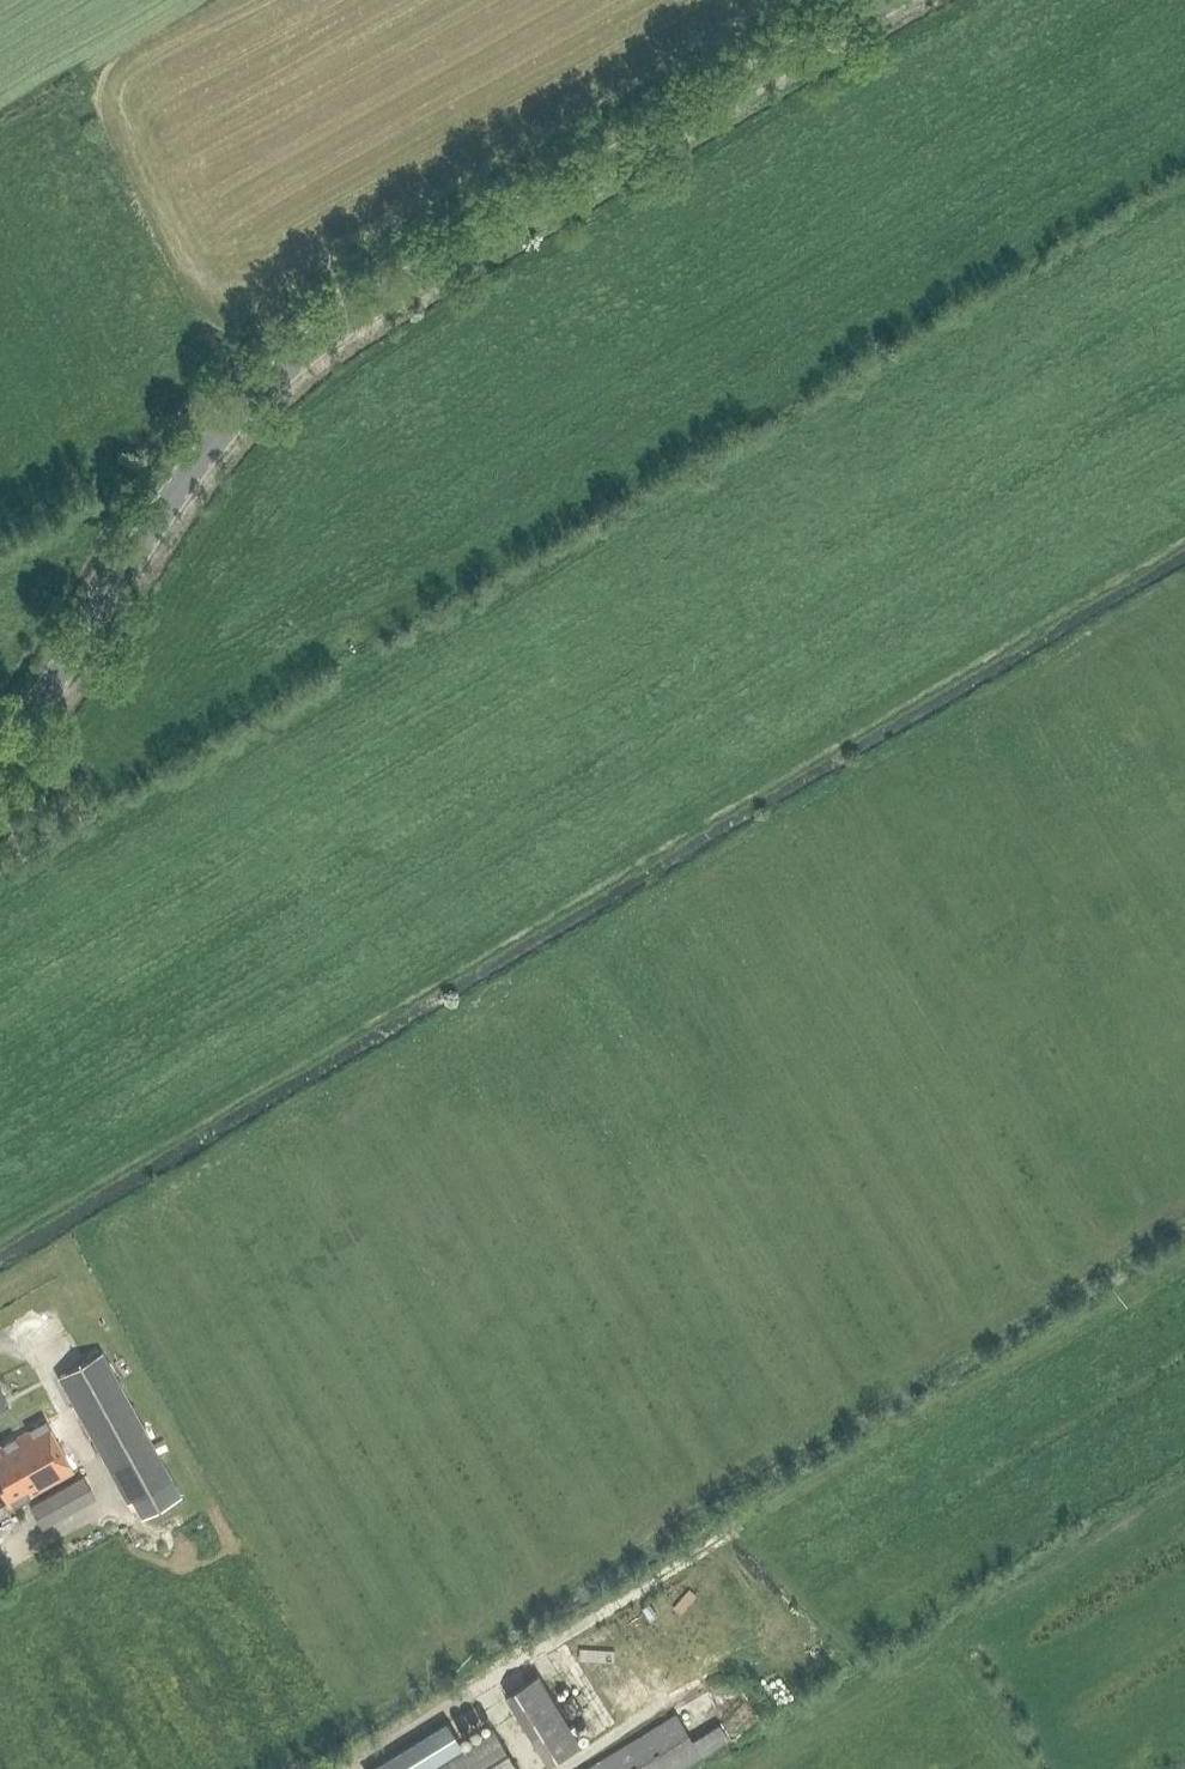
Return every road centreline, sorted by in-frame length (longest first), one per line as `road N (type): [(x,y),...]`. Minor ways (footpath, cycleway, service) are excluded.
road 1 (tertiary): [(0,746),(68,663),(203,449),(266,373),(336,325),(897,0)]

